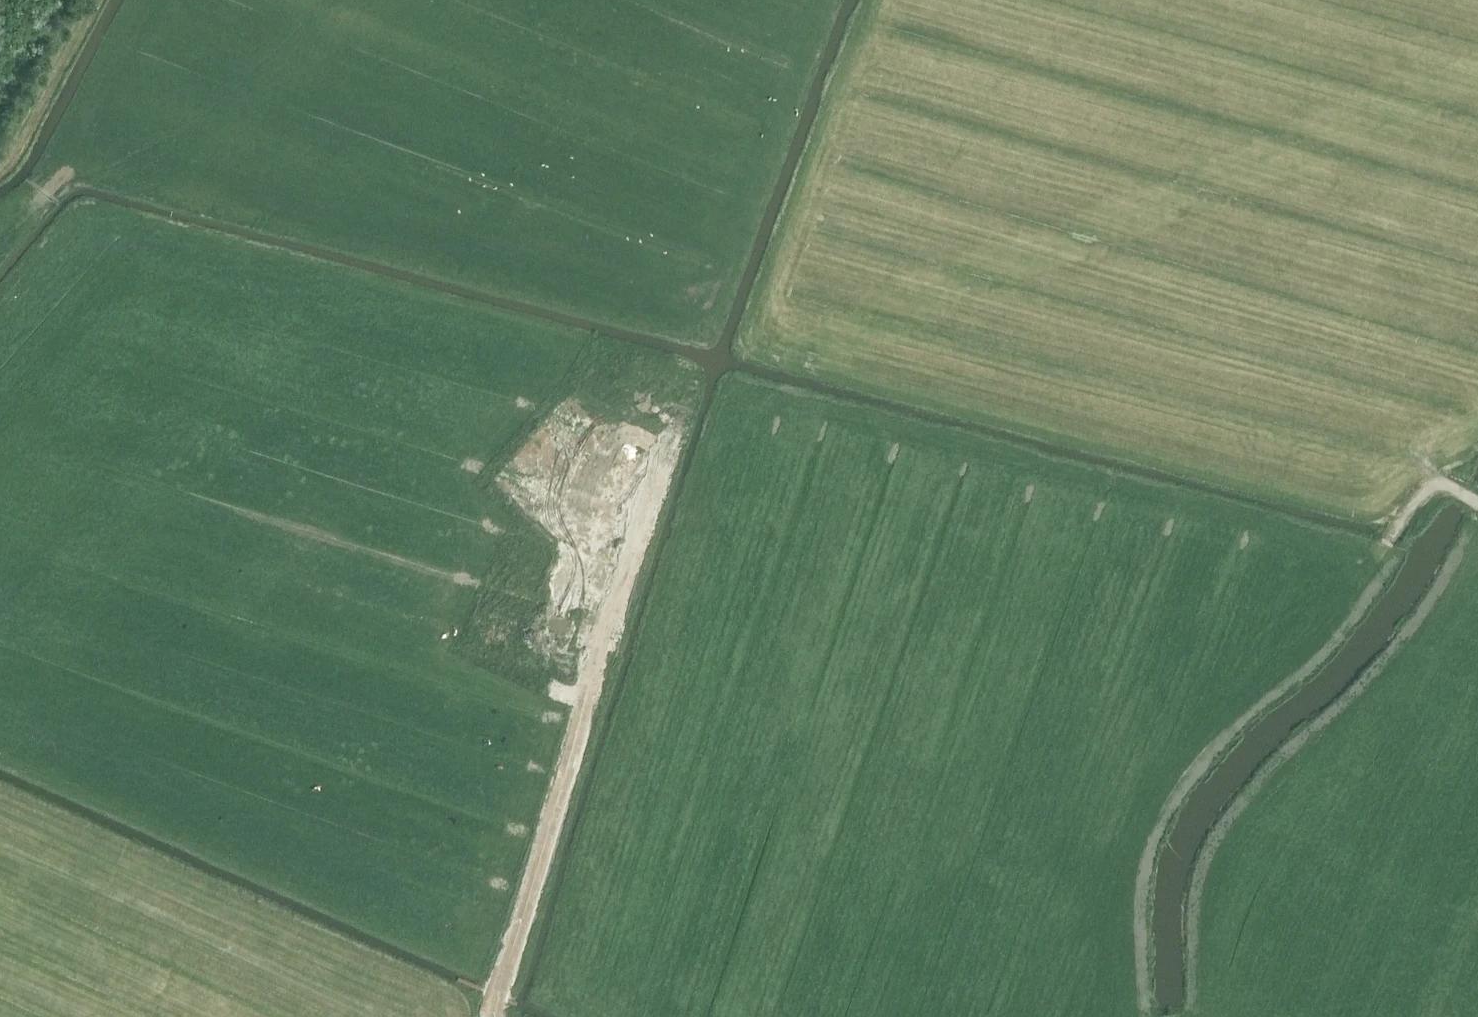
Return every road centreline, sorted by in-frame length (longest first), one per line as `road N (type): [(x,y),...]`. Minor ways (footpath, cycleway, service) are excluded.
road 1 (track): [(1477,496),(1440,488),(1404,519),(1384,555)]

